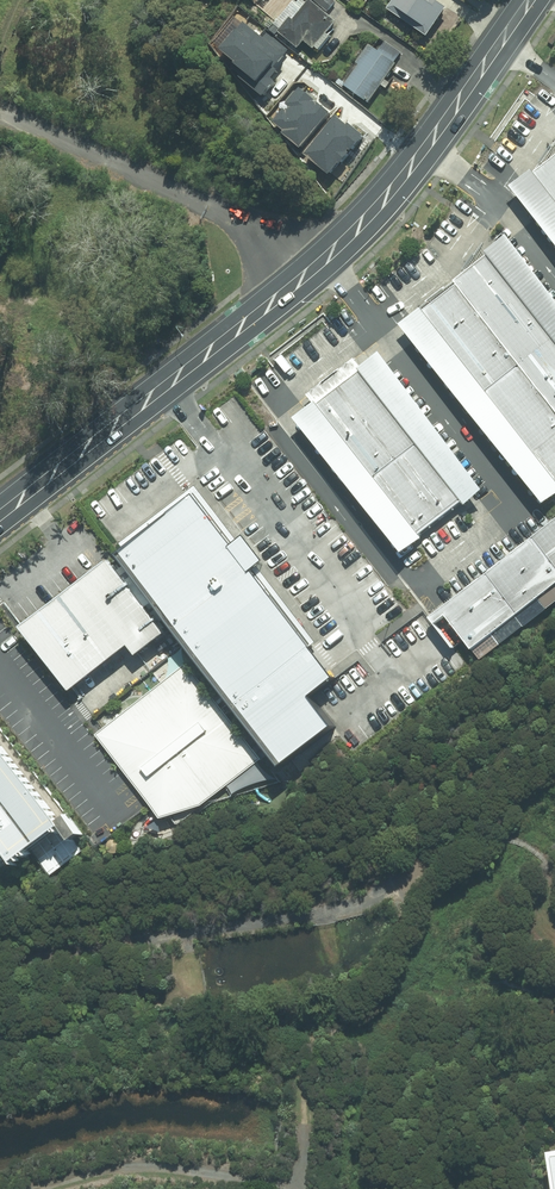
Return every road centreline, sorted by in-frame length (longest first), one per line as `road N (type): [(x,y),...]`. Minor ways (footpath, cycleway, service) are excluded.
road 1 (secondary): [(0,517),(327,257),(427,146),(531,0)]
road 2 (track): [(303,279),(189,198),(0,117)]

